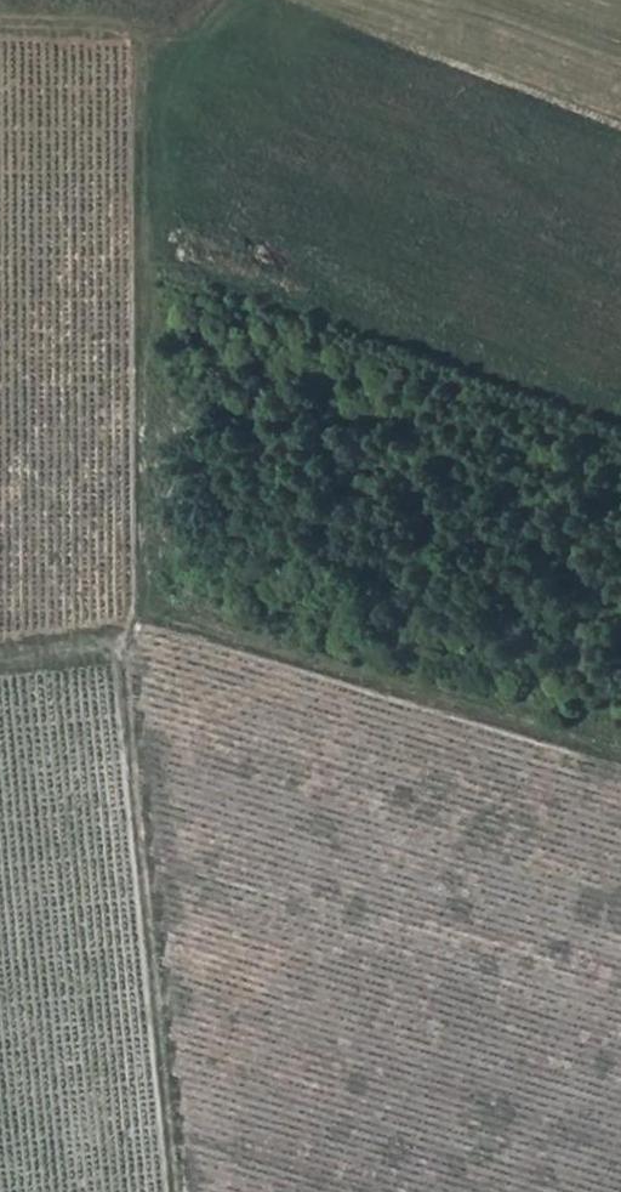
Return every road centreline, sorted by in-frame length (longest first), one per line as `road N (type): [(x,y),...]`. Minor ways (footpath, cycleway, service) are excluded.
road 1 (track): [(175,1191),(124,656),(132,628)]

